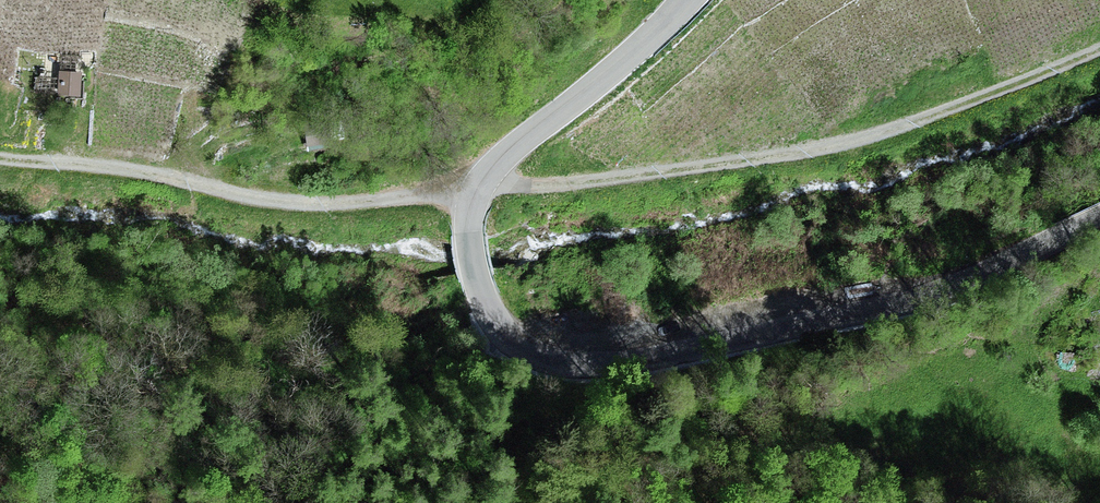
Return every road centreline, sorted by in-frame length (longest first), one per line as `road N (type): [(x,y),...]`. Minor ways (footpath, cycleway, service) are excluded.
road 1 (track): [(0,158),(134,171),(309,203),(562,185),(856,141),(1099,48)]
road 2 (tertiary): [(686,0),(509,152),(473,197),(468,223),(479,288),(494,322),(529,354),(570,365),(644,361),(901,306),(950,291),(1099,217)]

